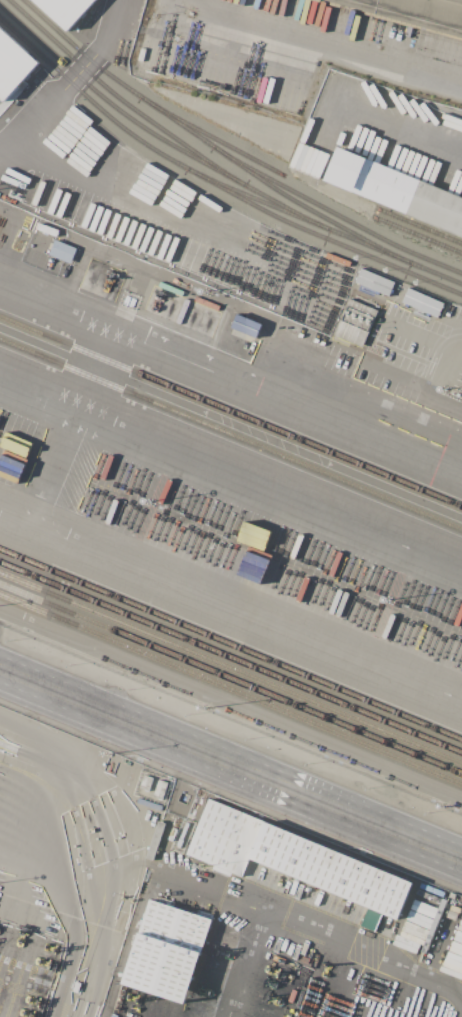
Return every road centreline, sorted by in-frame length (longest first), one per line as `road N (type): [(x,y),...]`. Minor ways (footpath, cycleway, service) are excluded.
road 1 (secondary): [(461,859),(0,668)]

